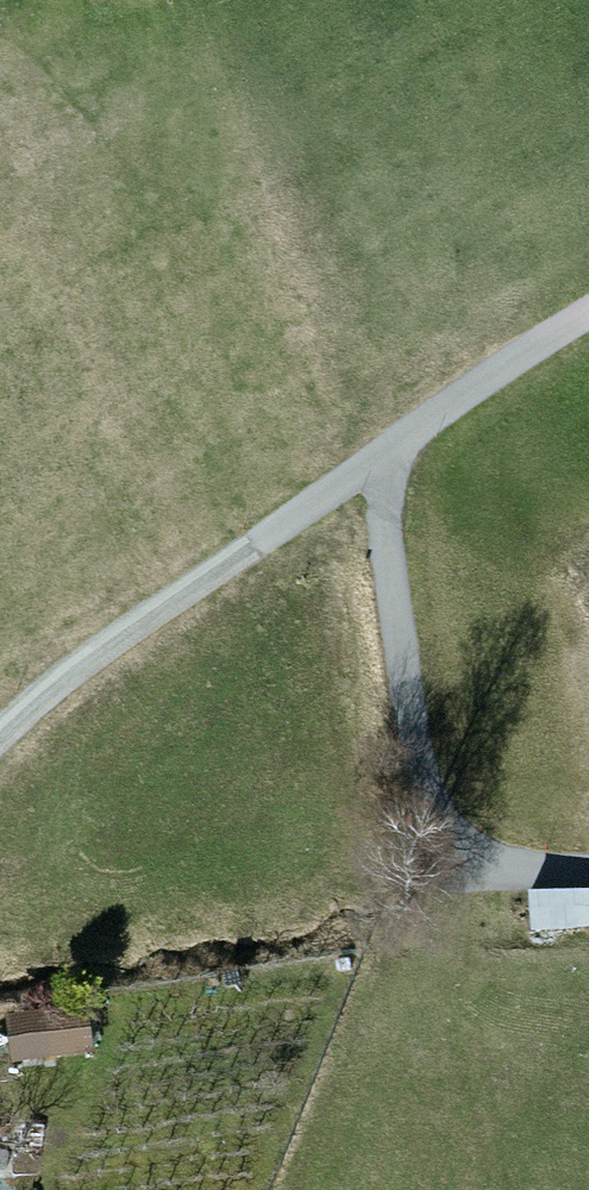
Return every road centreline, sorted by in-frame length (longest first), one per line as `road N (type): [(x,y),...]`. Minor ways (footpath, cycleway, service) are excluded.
road 1 (track): [(397,446),(387,498),(441,819),(491,858),(588,870)]
road 2 (track): [(0,729),(42,687),(397,446)]
road 3 (track): [(397,446),(588,331)]

